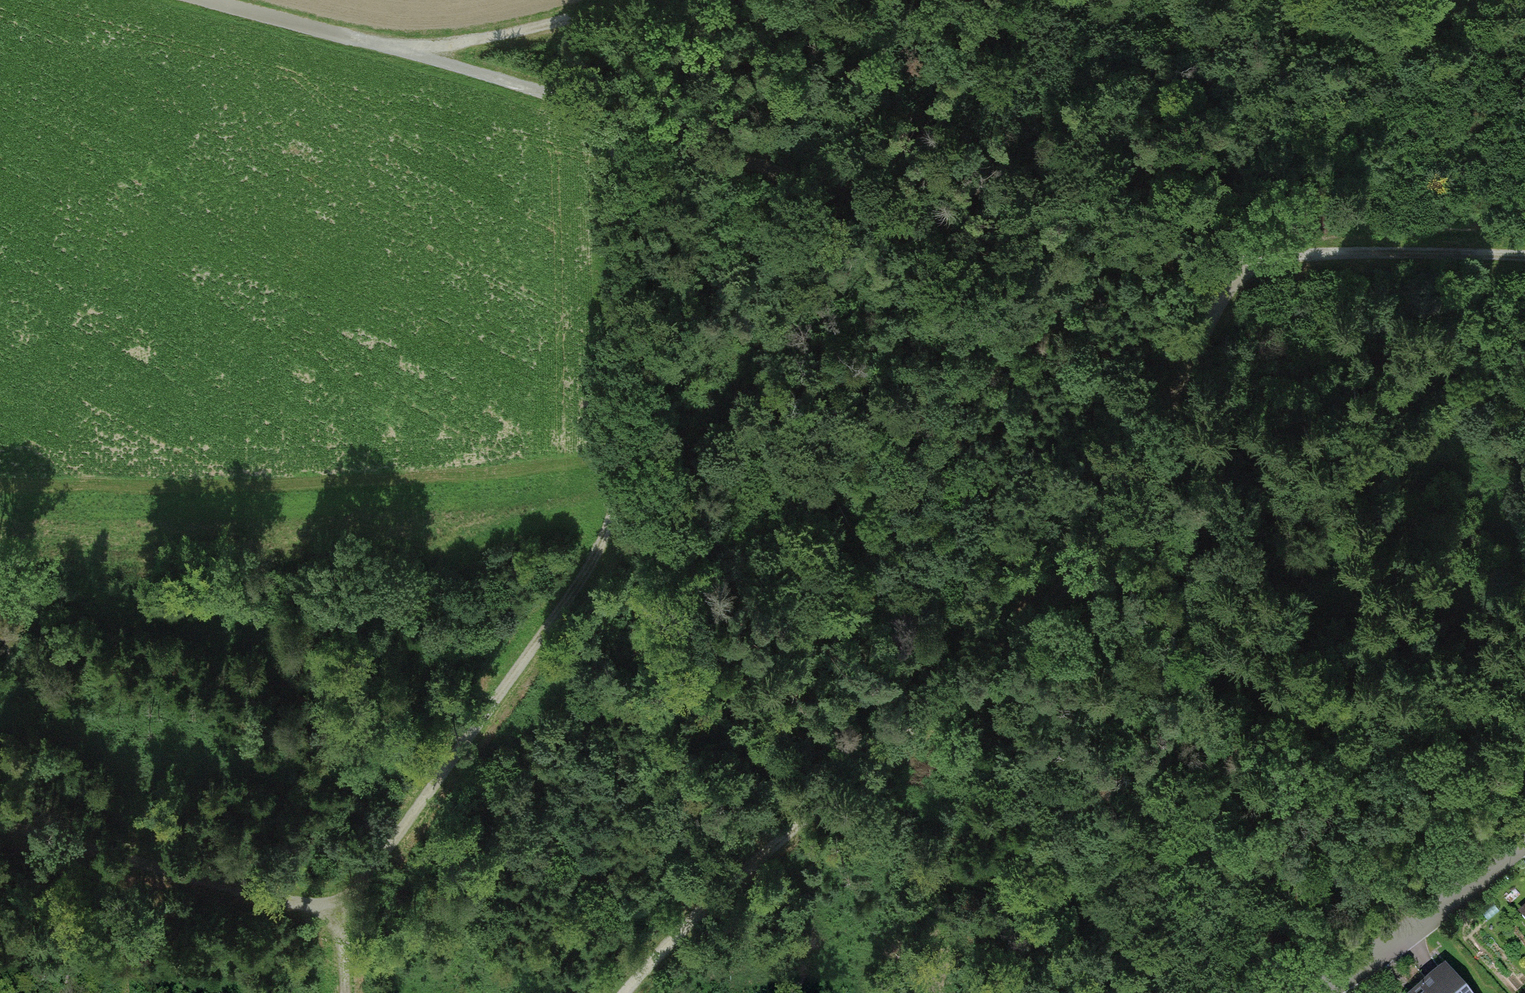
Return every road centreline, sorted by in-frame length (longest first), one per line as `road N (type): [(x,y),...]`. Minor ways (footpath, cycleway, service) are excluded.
road 1 (track): [(1524,261),(1117,256),(835,192),(353,37)]
road 2 (track): [(617,120),(629,482),(610,547),(333,906),(339,992)]
road 3 (track): [(629,992),(731,881),(1047,608),(1135,471),(1238,259)]
road 4 (track): [(333,906),(0,823)]
road 5 (residential): [(1326,992),(1414,934),(1524,839)]
road 6 (track): [(412,51),(534,29),(629,0)]
road 7 (track): [(213,0),(353,37)]

